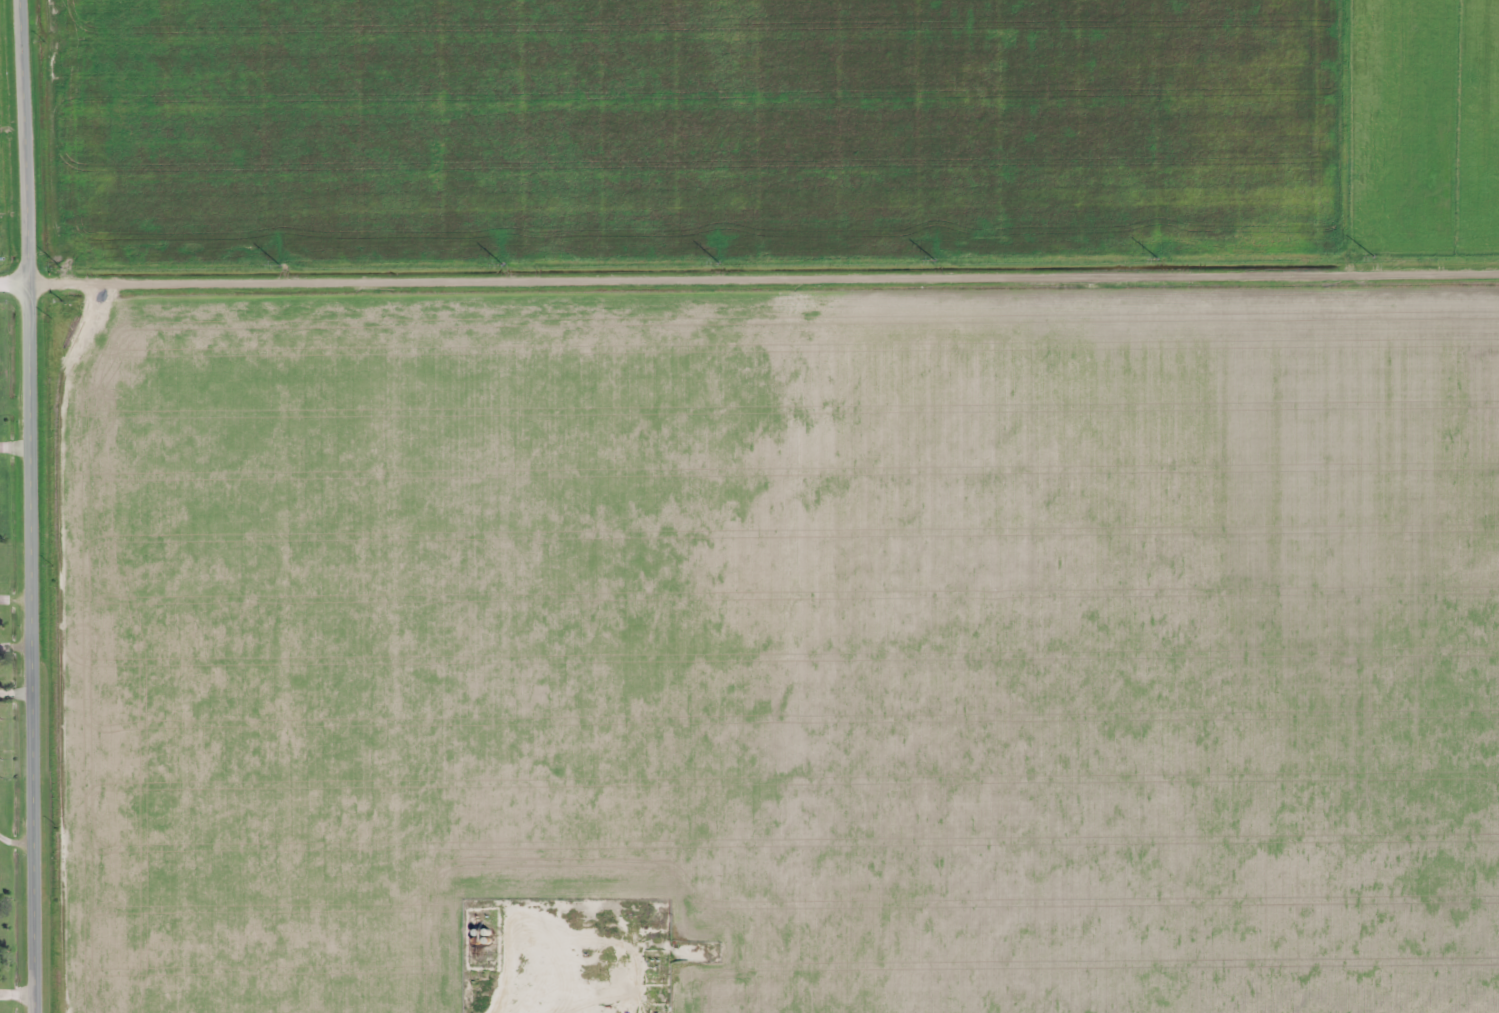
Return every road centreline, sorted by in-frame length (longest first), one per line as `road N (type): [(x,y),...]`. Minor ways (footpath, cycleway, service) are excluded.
road 1 (residential): [(0,289),(1498,269)]
road 2 (tertiary): [(36,1012),(31,289),(19,0)]

